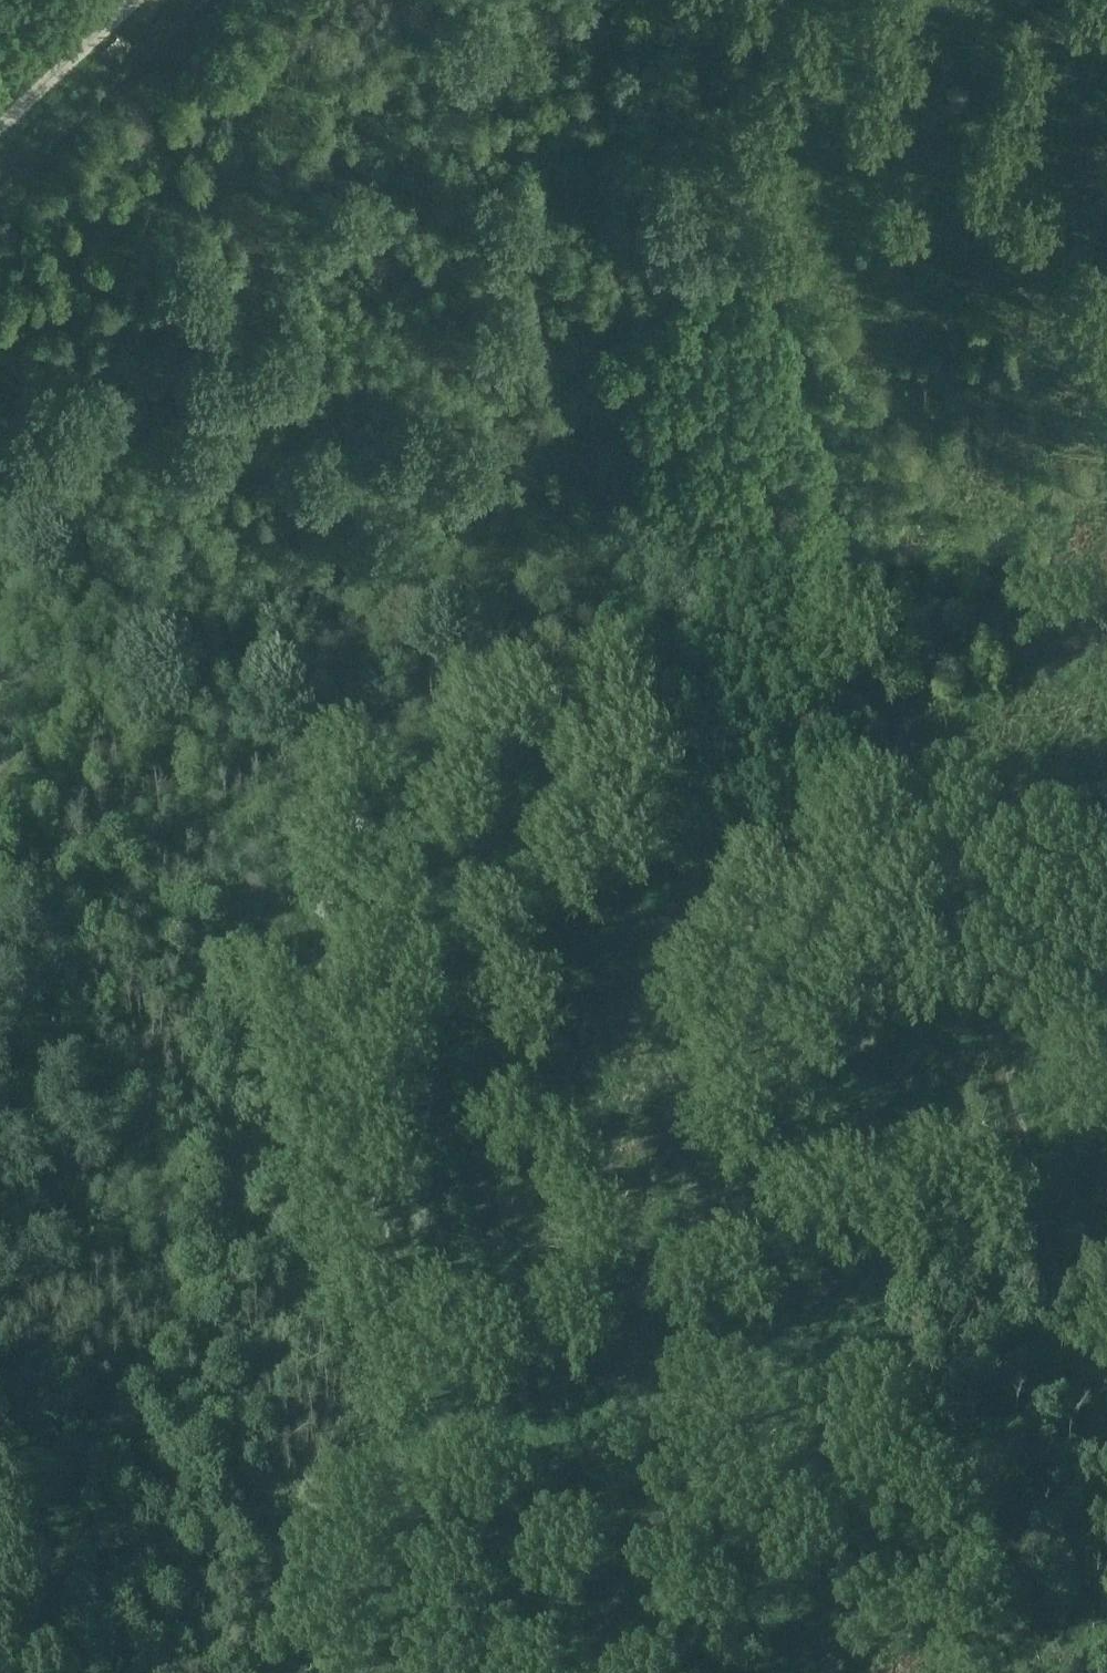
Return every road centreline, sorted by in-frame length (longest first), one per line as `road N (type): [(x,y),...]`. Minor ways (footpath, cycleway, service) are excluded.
road 1 (unclassified): [(142,0),(0,137)]

